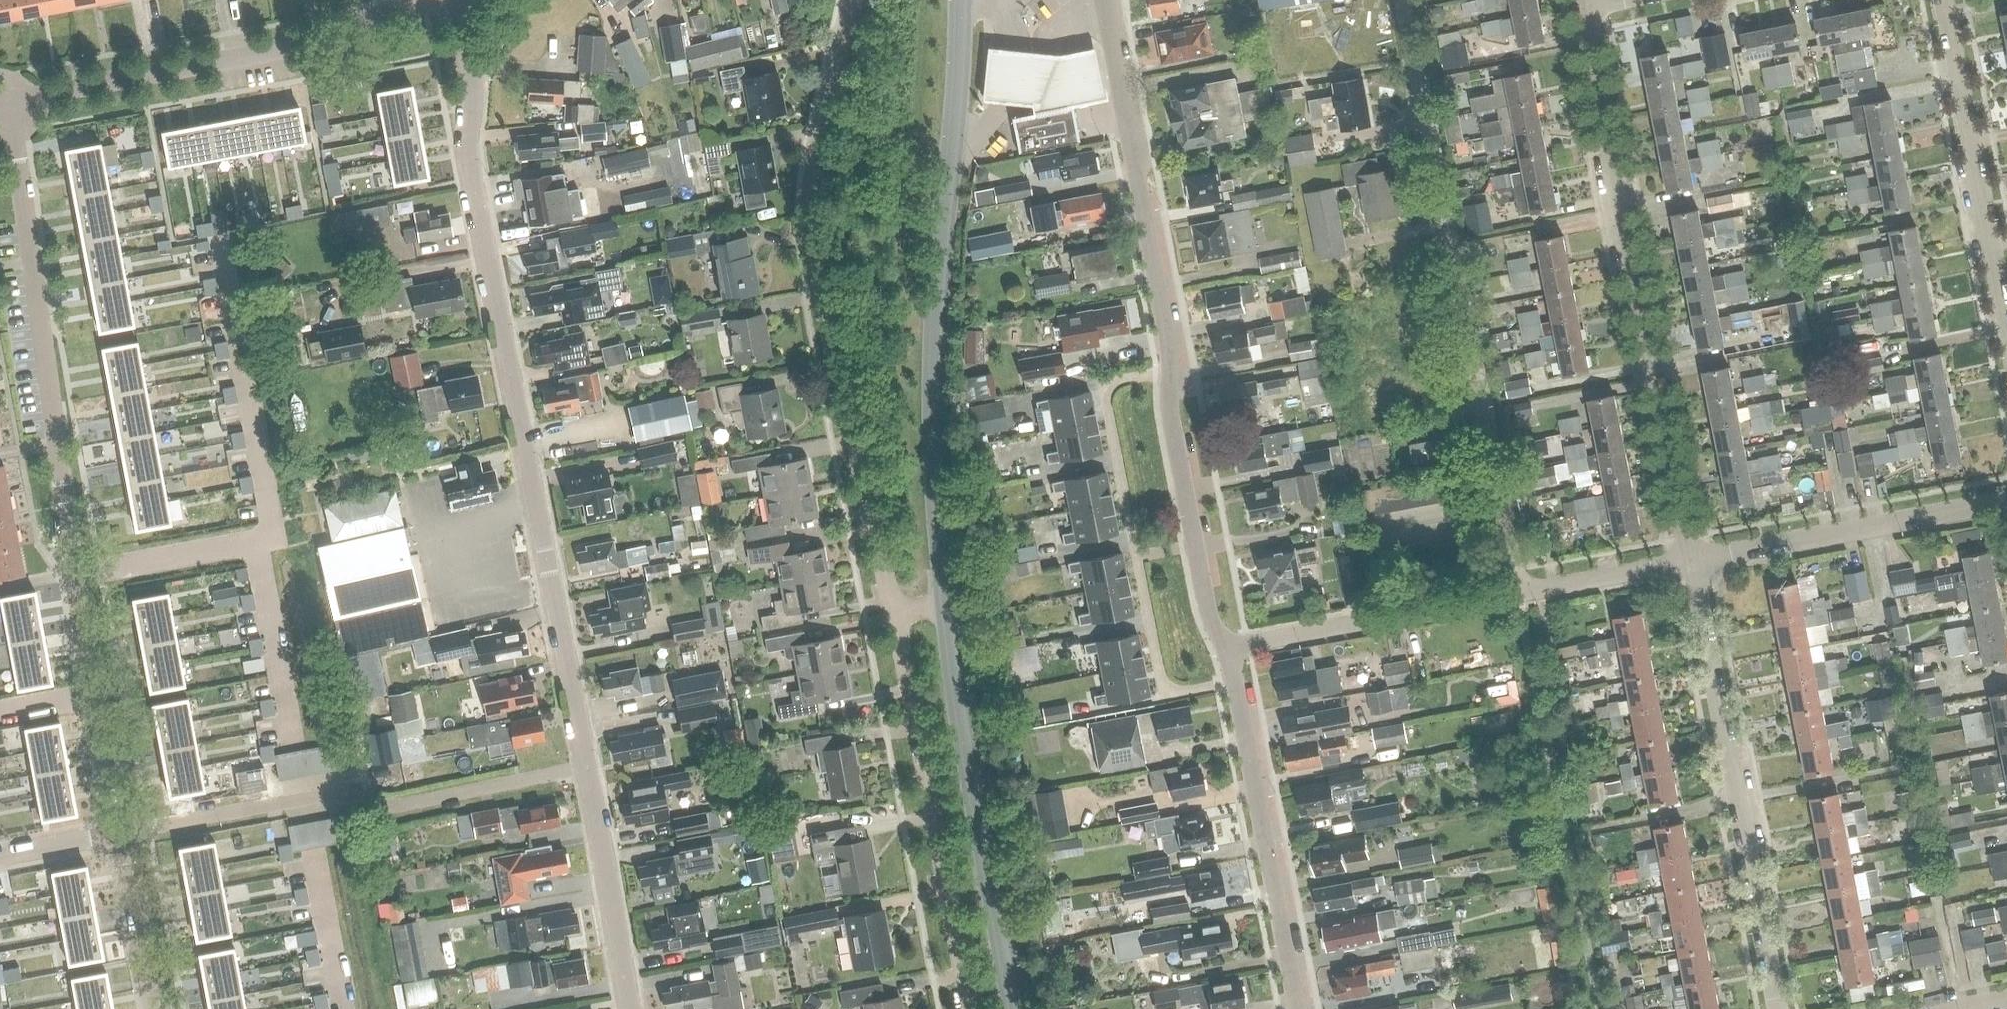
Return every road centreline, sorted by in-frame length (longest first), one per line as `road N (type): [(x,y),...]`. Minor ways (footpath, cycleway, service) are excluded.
road 1 (residential): [(588,768),(466,149),(475,86),(456,0)]
road 2 (residential): [(121,833),(87,658),(10,100)]
road 3 (residential): [(1221,648),(1177,431),(1175,363),(1110,0)]
road 4 (residential): [(854,0),(813,182),(813,243),(894,612)]
road 5 (tertiary): [(962,0),(935,346),(947,606)]
road 6 (residential): [(1517,593),(1399,0)]
road 7 (residential): [(1691,563),(1577,12)]
road 8 (residential): [(121,833),(348,791),(394,807),(588,768)]
road 9 (residential): [(1778,1008),(1691,563)]
road 10 (residential): [(449,0),(10,100)]
road 11 (tertiary): [(947,606),(1014,1008)]
road 12 (residential): [(894,612),(971,1008)]
road 13 (residential): [(1303,1008),(1244,697),(1221,648)]
road 14 (residential): [(2006,321),(1943,0)]
road 15 (residential): [(1691,563),(2006,504)]
road 16 (residential): [(1221,648),(1517,593)]
road 17 (residential): [(630,1008),(588,768)]
road 18 (residential): [(153,1008),(121,833)]
road 19 (residential): [(1517,593),(1691,563)]
road 20 (residential): [(0,856),(121,833)]

